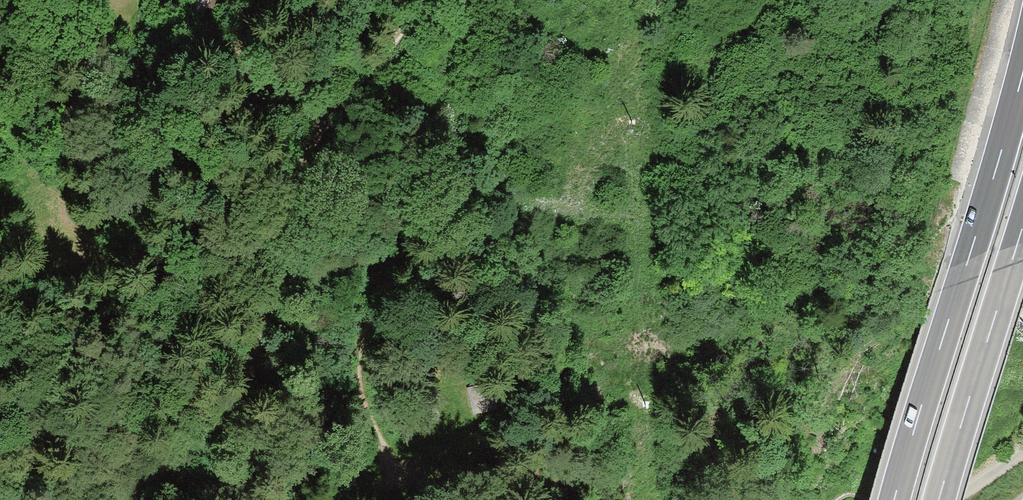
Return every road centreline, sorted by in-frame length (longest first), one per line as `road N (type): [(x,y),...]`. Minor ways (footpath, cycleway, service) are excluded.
road 1 (track): [(427,0),(292,157),(229,439),(160,499)]
road 2 (track): [(472,0),(398,226),(371,365),(372,403),(405,468),(407,489)]
road 3 (motorway): [(1022,72),(894,499)]
road 4 (motorway): [(939,499),(1022,225)]

